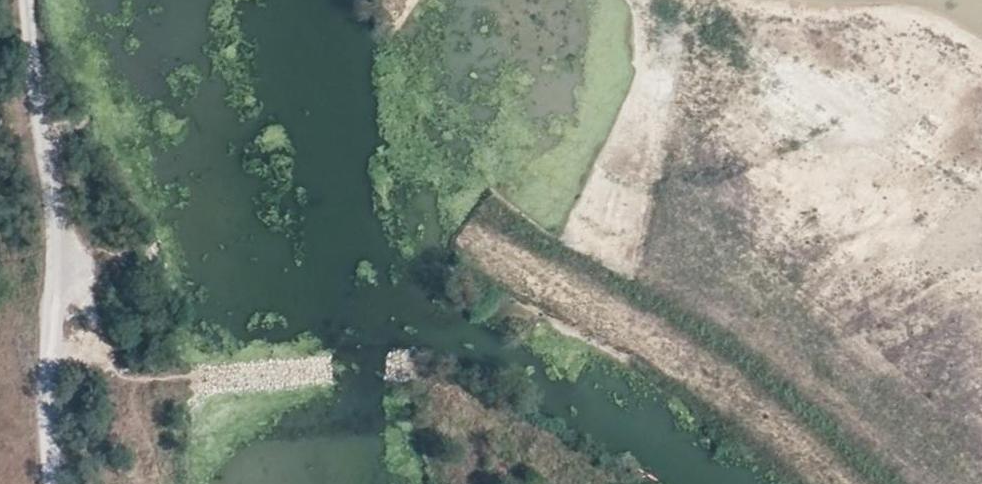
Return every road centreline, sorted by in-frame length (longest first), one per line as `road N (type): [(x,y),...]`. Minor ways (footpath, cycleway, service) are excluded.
road 1 (track): [(932,483),(768,344),(540,207),(494,141),(479,99),(468,0)]
road 2 (track): [(55,483),(59,237),(27,0)]

